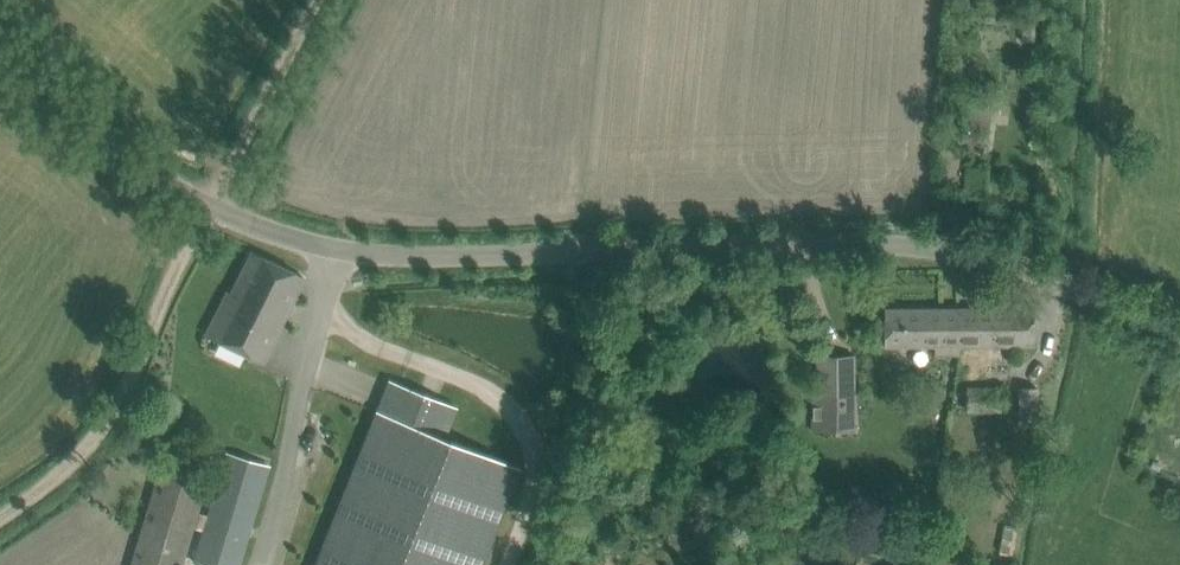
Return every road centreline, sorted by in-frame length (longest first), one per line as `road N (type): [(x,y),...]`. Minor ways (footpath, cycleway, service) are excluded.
road 1 (unclassified): [(1179,356),(1071,292),(999,260),(949,250),(368,254),(288,240),(202,211),(161,184),(0,42)]
road 2 (track): [(310,0),(202,211),(124,394),(70,460),(0,516)]

